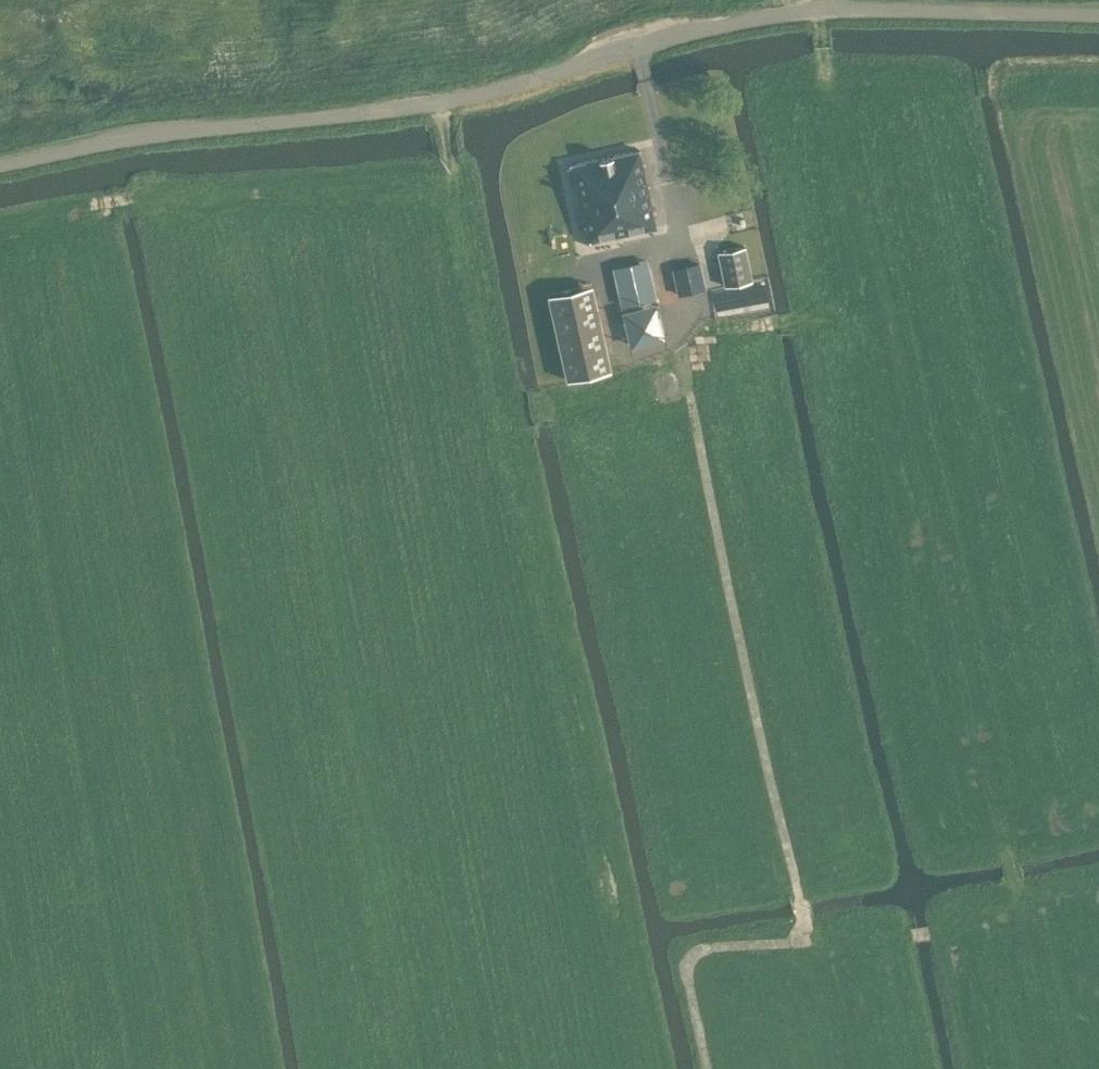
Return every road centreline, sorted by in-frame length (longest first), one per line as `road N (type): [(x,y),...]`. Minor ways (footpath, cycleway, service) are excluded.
road 1 (residential): [(0,163),(146,134),(445,98),(675,33),(822,6),(1098,12)]
road 2 (track): [(653,1068),(445,98)]

